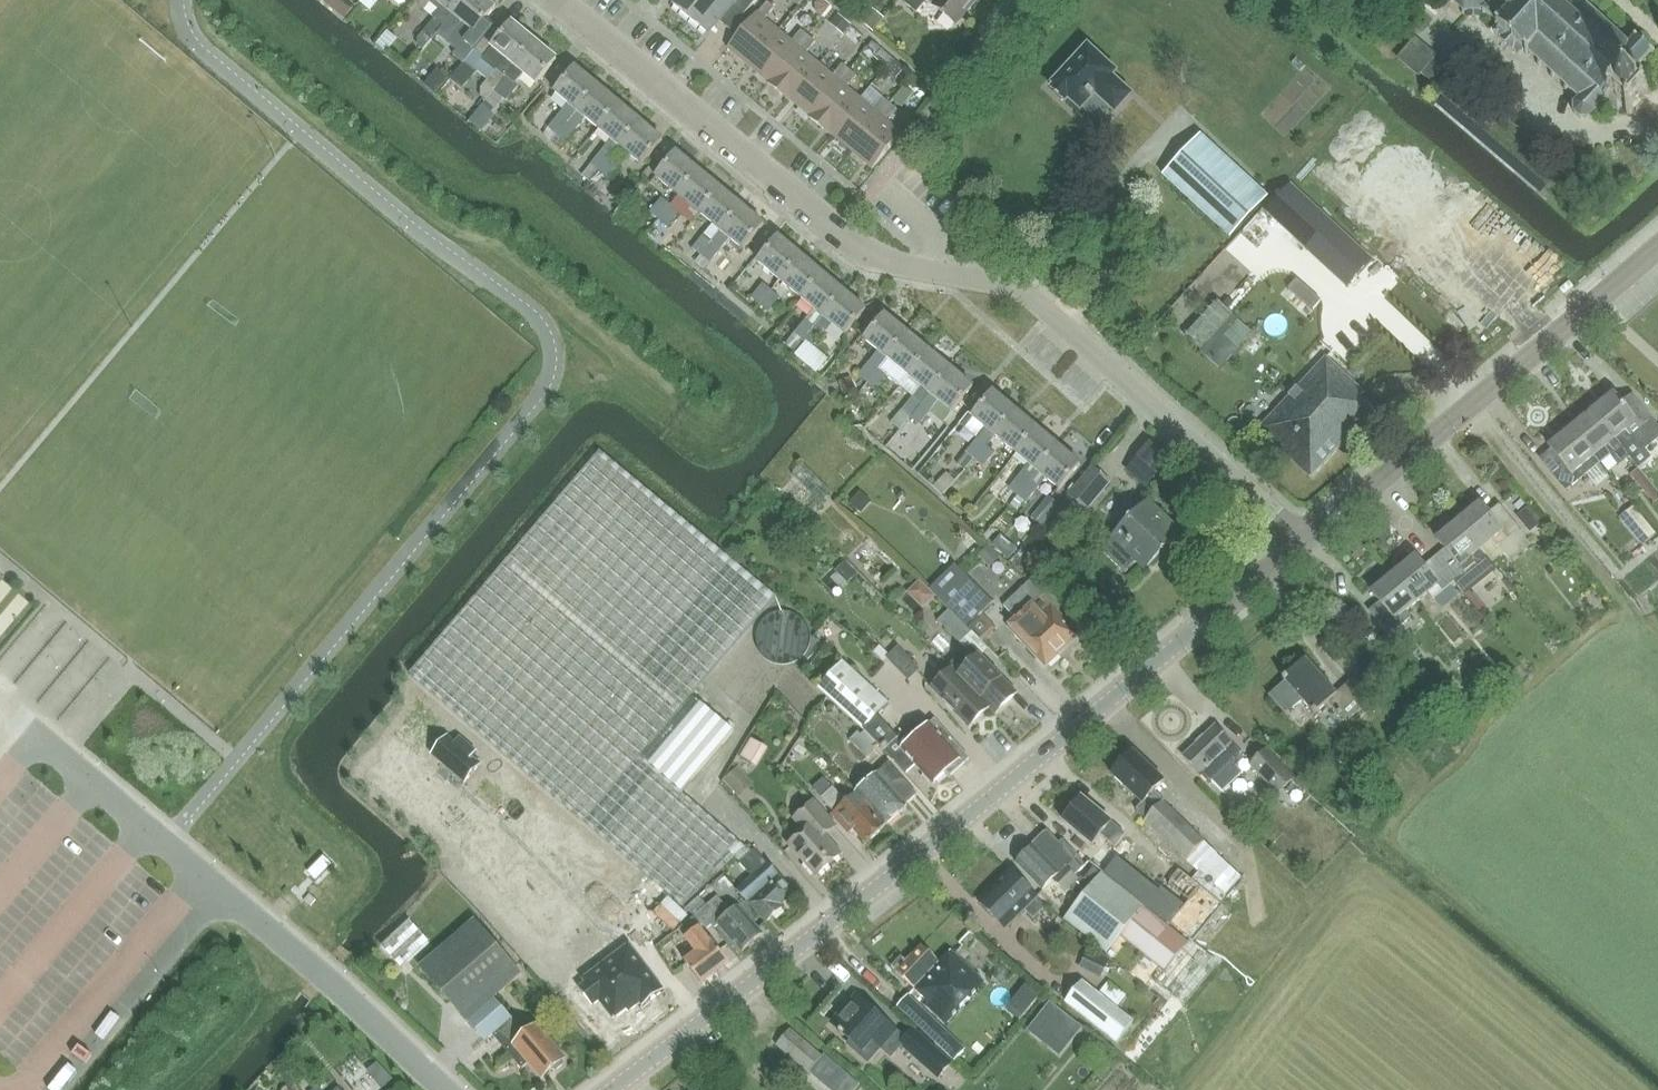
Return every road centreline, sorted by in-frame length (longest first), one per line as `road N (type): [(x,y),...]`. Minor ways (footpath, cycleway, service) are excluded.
road 1 (residential): [(1308,538),(1026,306),(957,276),(887,276),(848,256),(548,0)]
road 2 (tertiary): [(614,1089),(827,935),(1308,538)]
road 3 (residential): [(40,735),(330,978),(446,1089)]
road 4 (tertiary): [(1308,538),(1657,243)]

